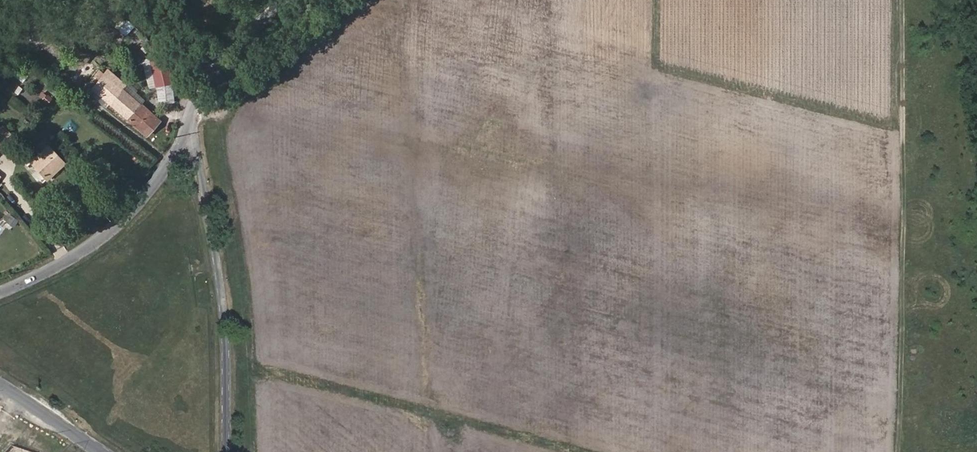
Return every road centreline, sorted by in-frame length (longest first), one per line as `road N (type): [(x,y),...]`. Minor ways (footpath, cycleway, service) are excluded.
road 1 (track): [(900,0),(899,451)]
road 2 (residential): [(225,451),(224,304),(193,106)]
road 3 (residential): [(193,106),(150,196),(92,246),(0,292)]
road 4 (track): [(194,116),(232,110),(369,0)]
road 5 (residential): [(293,0),(193,106)]

